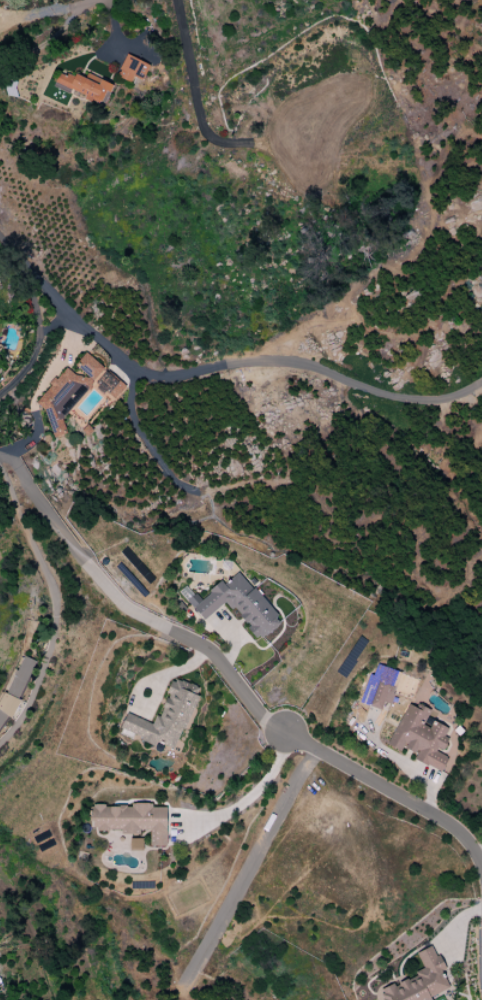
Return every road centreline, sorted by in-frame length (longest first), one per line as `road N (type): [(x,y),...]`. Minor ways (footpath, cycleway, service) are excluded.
road 1 (residential): [(481,864),(456,829),(262,721),(210,649),(123,607),(17,463)]
road 2 (residential): [(481,384),(436,398),(394,396),(286,362),(145,372),(124,360),(0,230)]
road 3 (residential): [(0,744),(44,691),(58,634),(49,580),(0,469)]
road 4 (residential): [(0,393),(30,365),(40,327),(26,257)]
road 5 (track): [(117,909),(133,927),(148,979),(190,999)]

